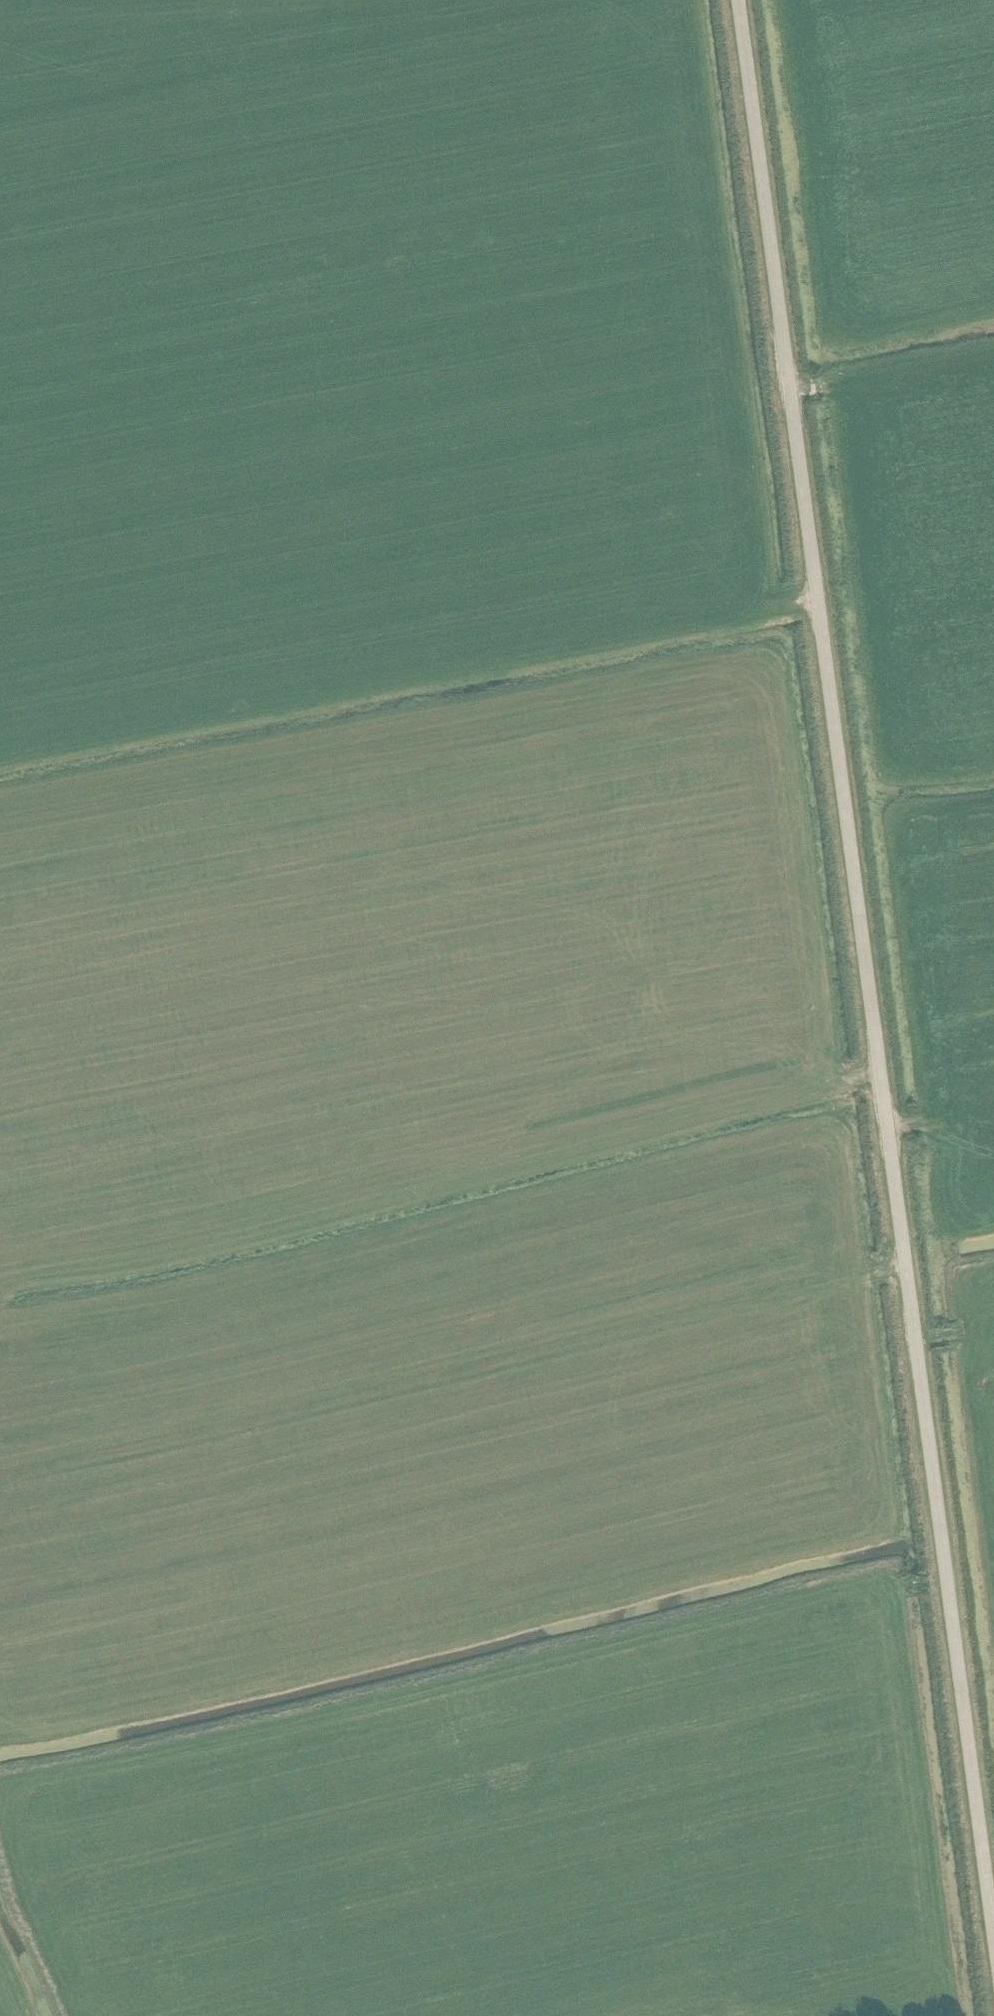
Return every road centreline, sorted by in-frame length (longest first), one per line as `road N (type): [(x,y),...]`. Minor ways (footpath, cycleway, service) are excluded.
road 1 (tertiary): [(993,1934),(738,0)]

